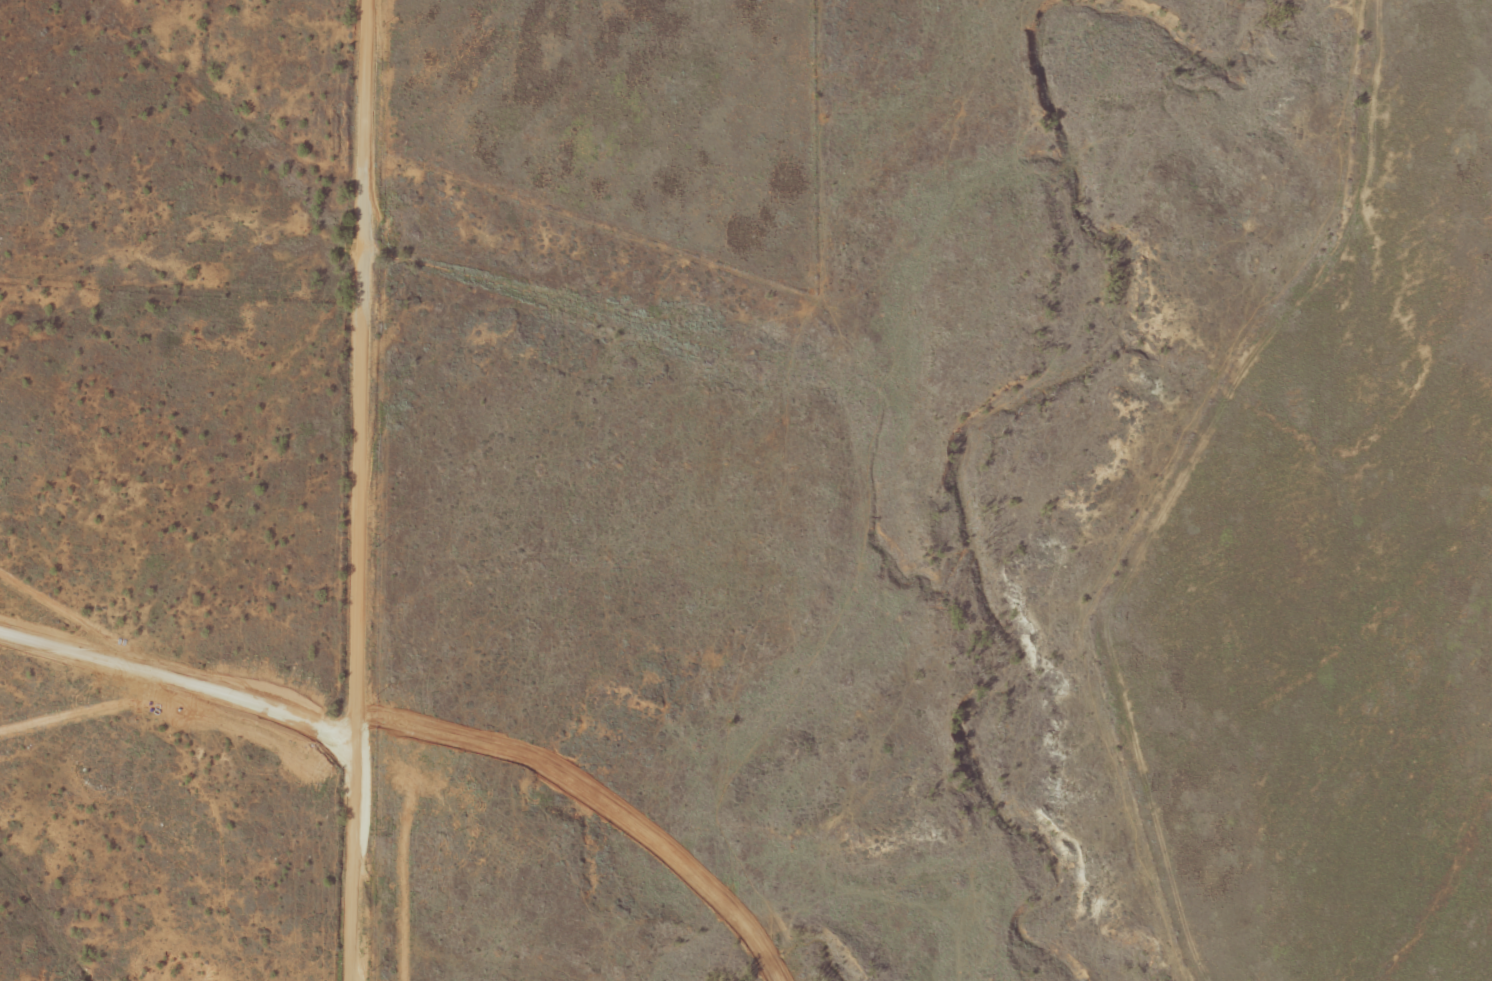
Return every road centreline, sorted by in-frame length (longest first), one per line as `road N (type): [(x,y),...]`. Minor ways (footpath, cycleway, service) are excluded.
road 1 (residential): [(374,980),(396,0)]

